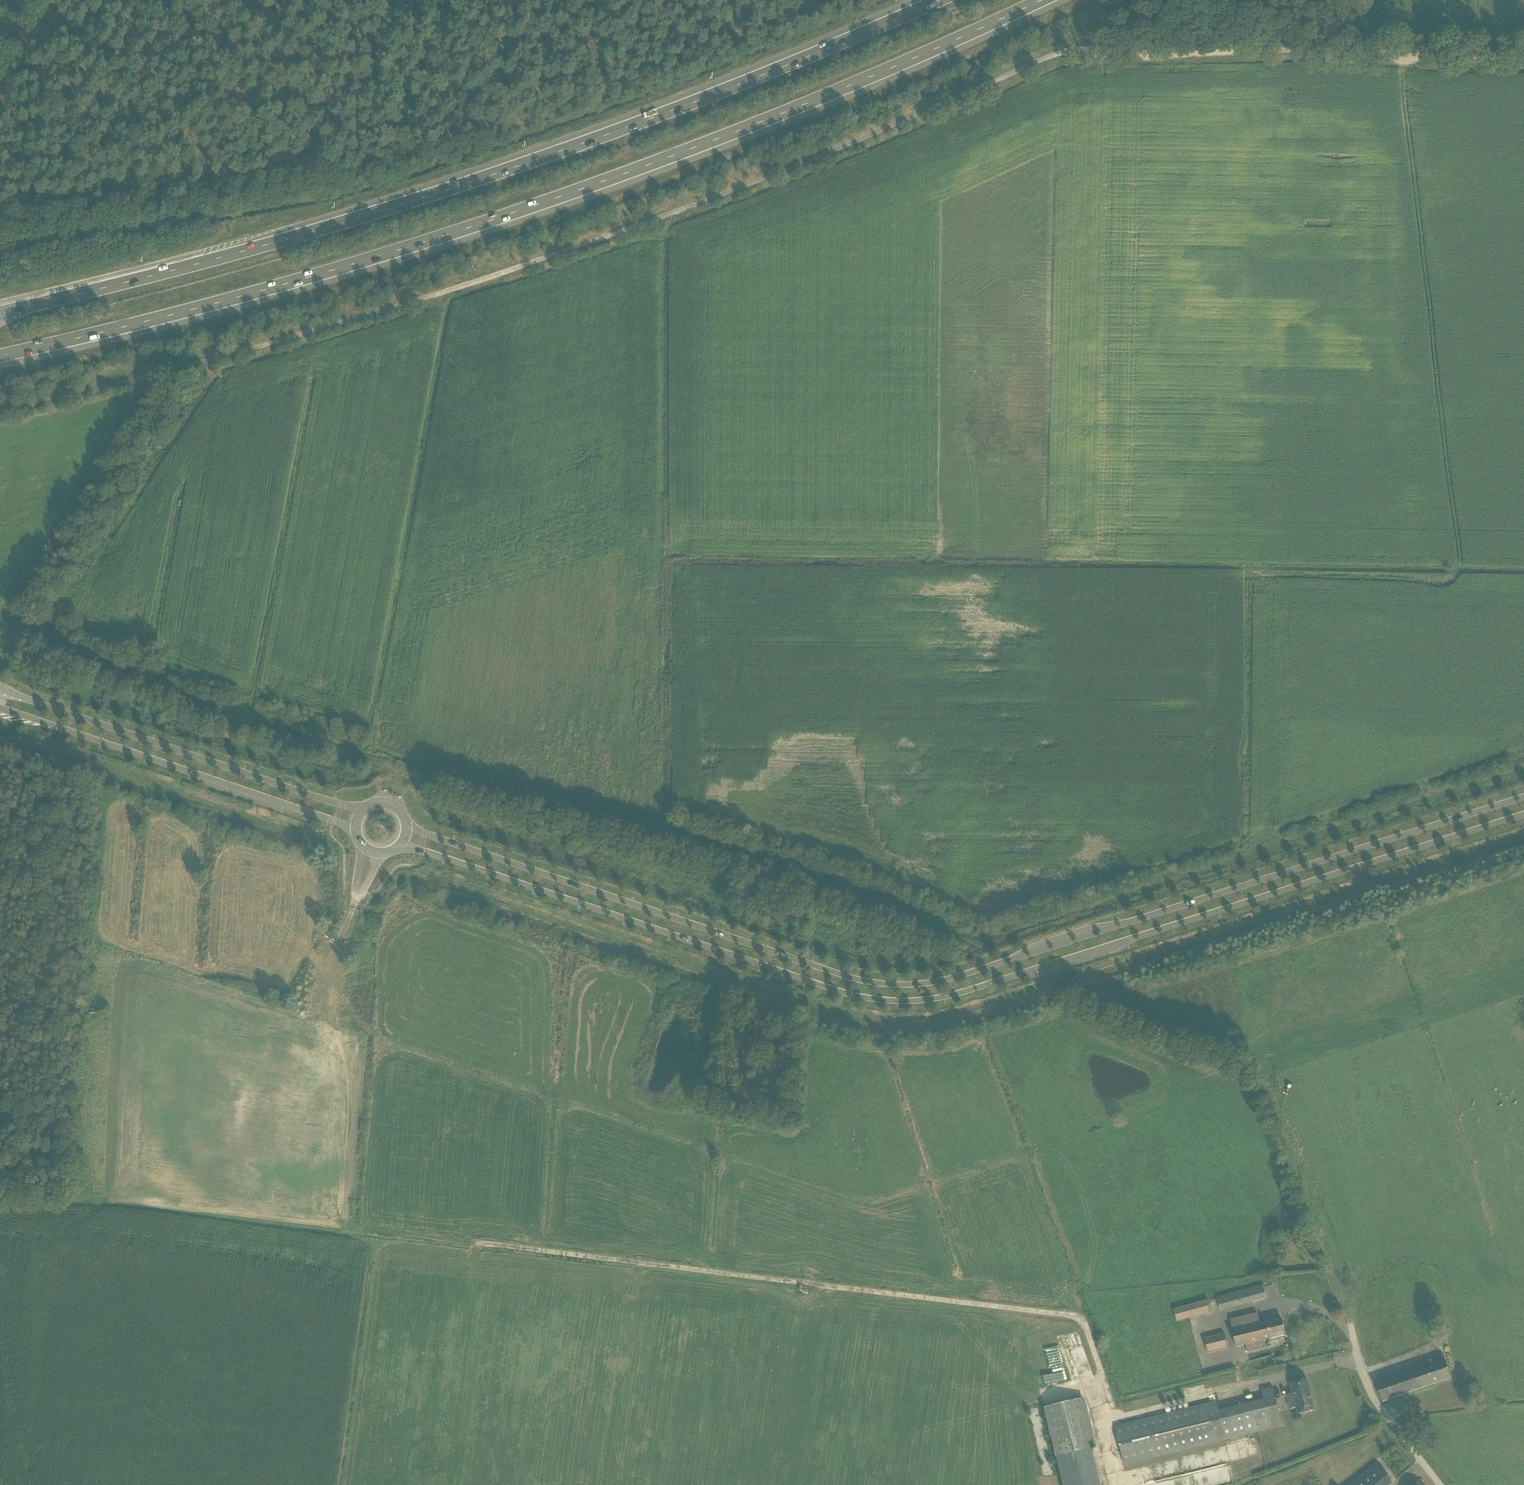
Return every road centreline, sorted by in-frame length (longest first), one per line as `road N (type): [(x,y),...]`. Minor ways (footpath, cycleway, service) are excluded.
road 1 (tertiary): [(398,844),(837,990),(915,1001),(1523,814)]
road 2 (tertiary): [(1523,796),(958,975),(900,984),(843,975),(428,834),(404,819)]
road 3 (unclassified): [(0,412),(161,375),(493,277),(754,182),(1072,49),(1093,48)]
road 4 (track): [(78,1189),(1077,1319),(1115,1416)]
road 5 (trunk): [(0,355),(285,284),(513,214),(819,99),(1043,0)]
road 6 (trunk): [(940,0),(494,175),(240,252),(0,314)]
road 7 (track): [(435,0),(457,101),(445,147),(0,236)]
road 8 (track): [(1523,55),(1093,48)]
road 9 (tertiary): [(361,812),(0,689)]
road 10 (tertiary): [(0,709),(357,828)]
road 11 (track): [(1261,1039),(1254,1049),(1351,1324)]
road 12 (unclassified): [(1439,1484),(1370,1396),(1351,1324)]

